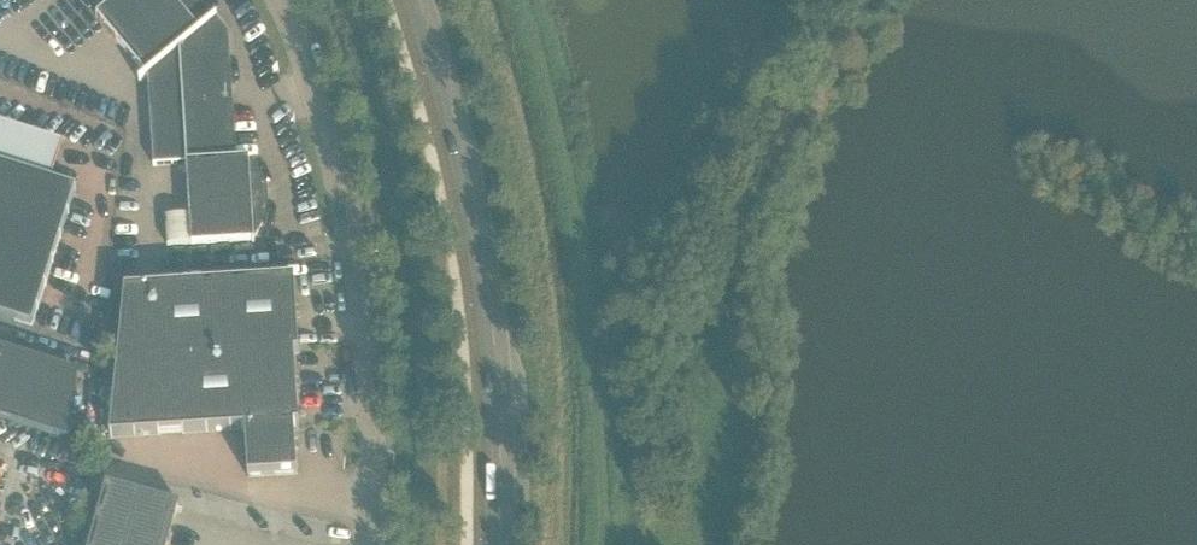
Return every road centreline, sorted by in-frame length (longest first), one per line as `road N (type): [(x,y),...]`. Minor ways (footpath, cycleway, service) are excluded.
road 1 (unclassified): [(371,544),(367,356),(345,204),(281,0)]
road 2 (tertiary): [(493,544),(493,403),(477,252),(416,0)]

